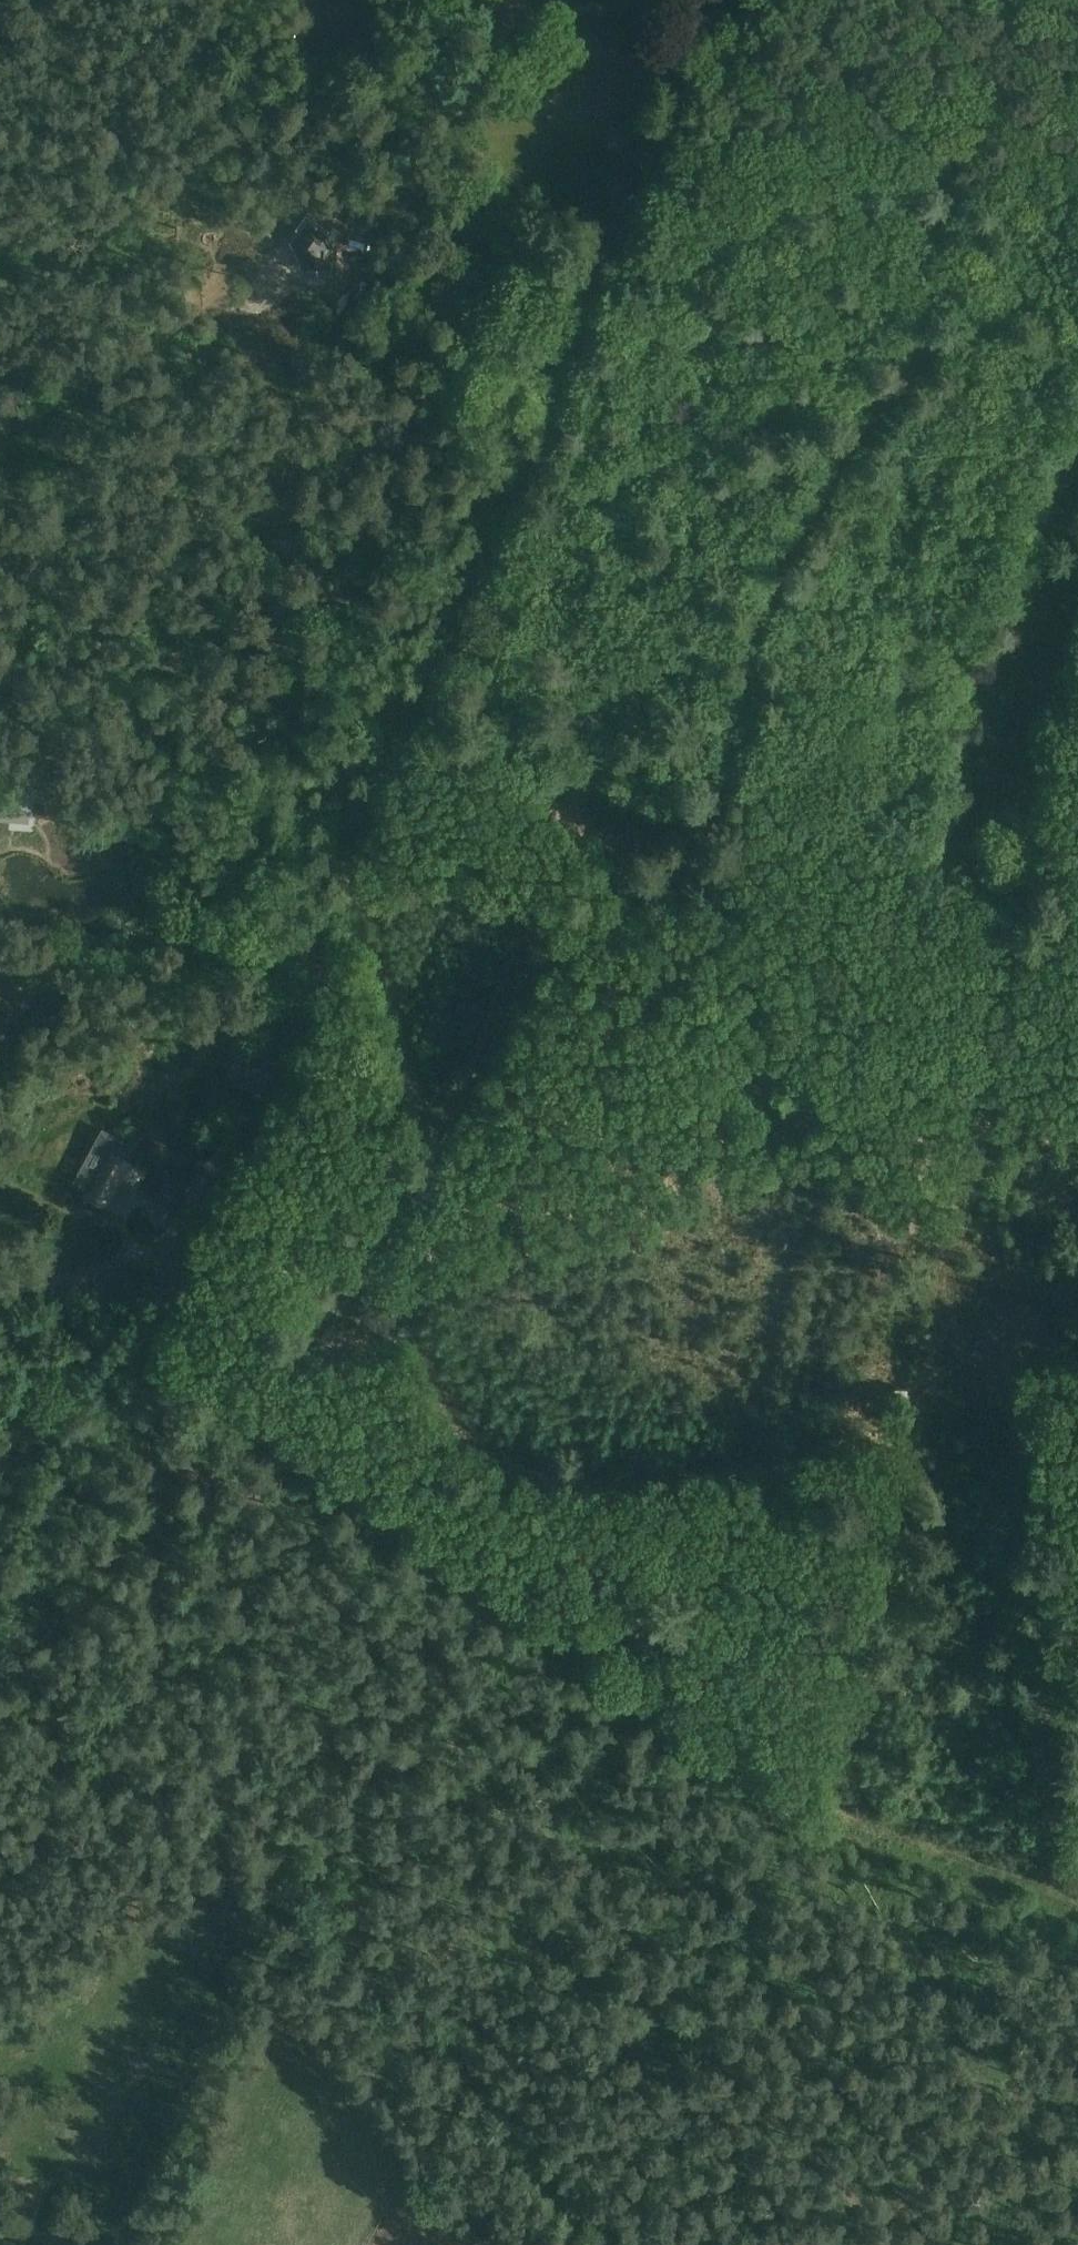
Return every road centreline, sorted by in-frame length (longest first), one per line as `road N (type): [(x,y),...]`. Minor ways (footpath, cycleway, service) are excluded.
road 1 (track): [(246,1384),(310,1333),(382,1246),(526,977),(649,882),(694,830),(719,777),(759,599),(782,548),(914,357),(982,319),(1077,288)]
road 2 (track): [(820,1807),(695,1737),(324,1441),(115,1291),(79,1281),(0,1290)]
road 3 (track): [(914,357),(778,331),(674,329),(593,306),(526,265),(360,263)]
road 4 (track): [(0,1177),(124,1241),(79,1281)]
road 5 (track): [(560,0),(612,11),(683,0)]

